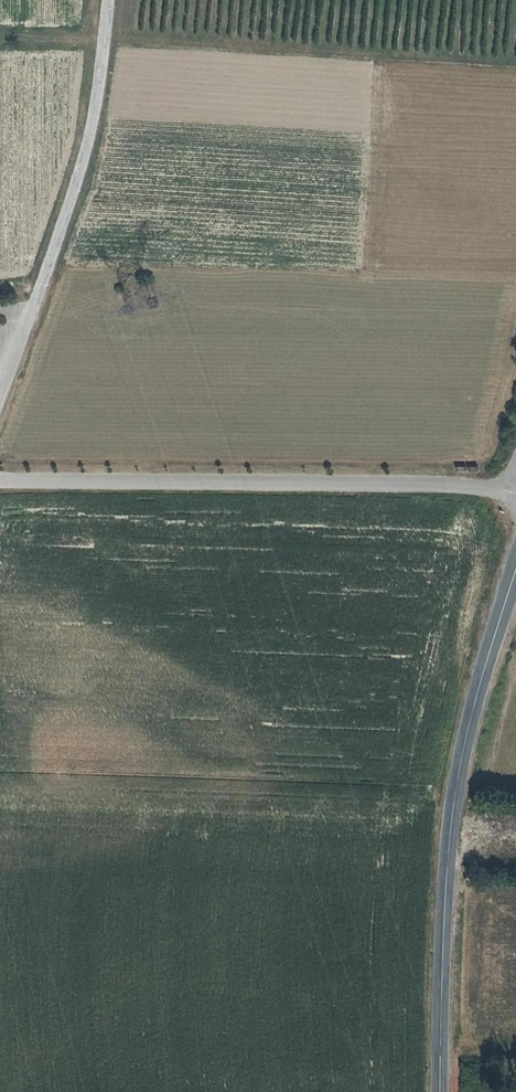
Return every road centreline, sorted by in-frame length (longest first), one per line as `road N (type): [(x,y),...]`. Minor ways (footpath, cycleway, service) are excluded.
road 1 (tertiary): [(439,1091),(453,805),(515,568)]
road 2 (unclassified): [(0,480),(440,484),(515,494)]
road 3 (unclassified): [(0,402),(92,130),(109,0)]

